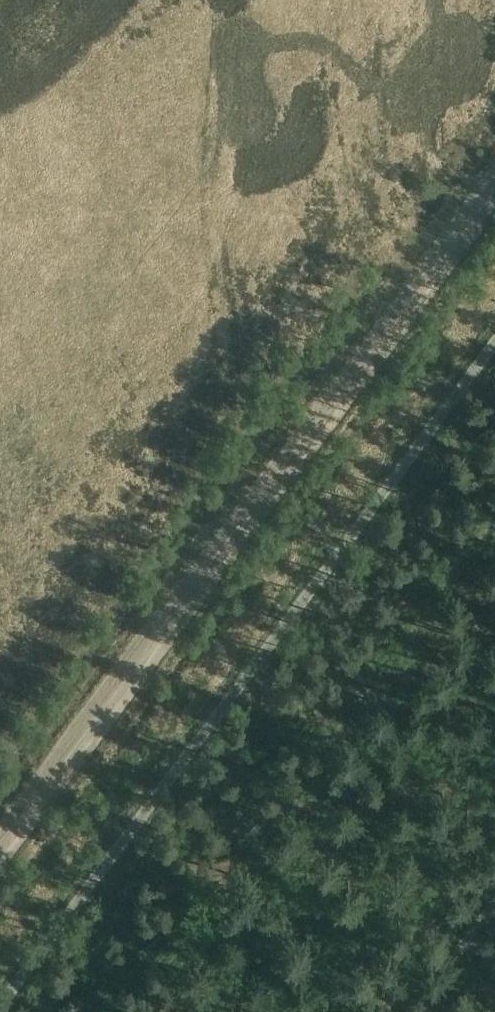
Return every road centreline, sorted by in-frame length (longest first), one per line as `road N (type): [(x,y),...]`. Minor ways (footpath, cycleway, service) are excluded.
road 1 (track): [(0,846),(494,185)]
road 2 (track): [(418,1011),(494,913)]

